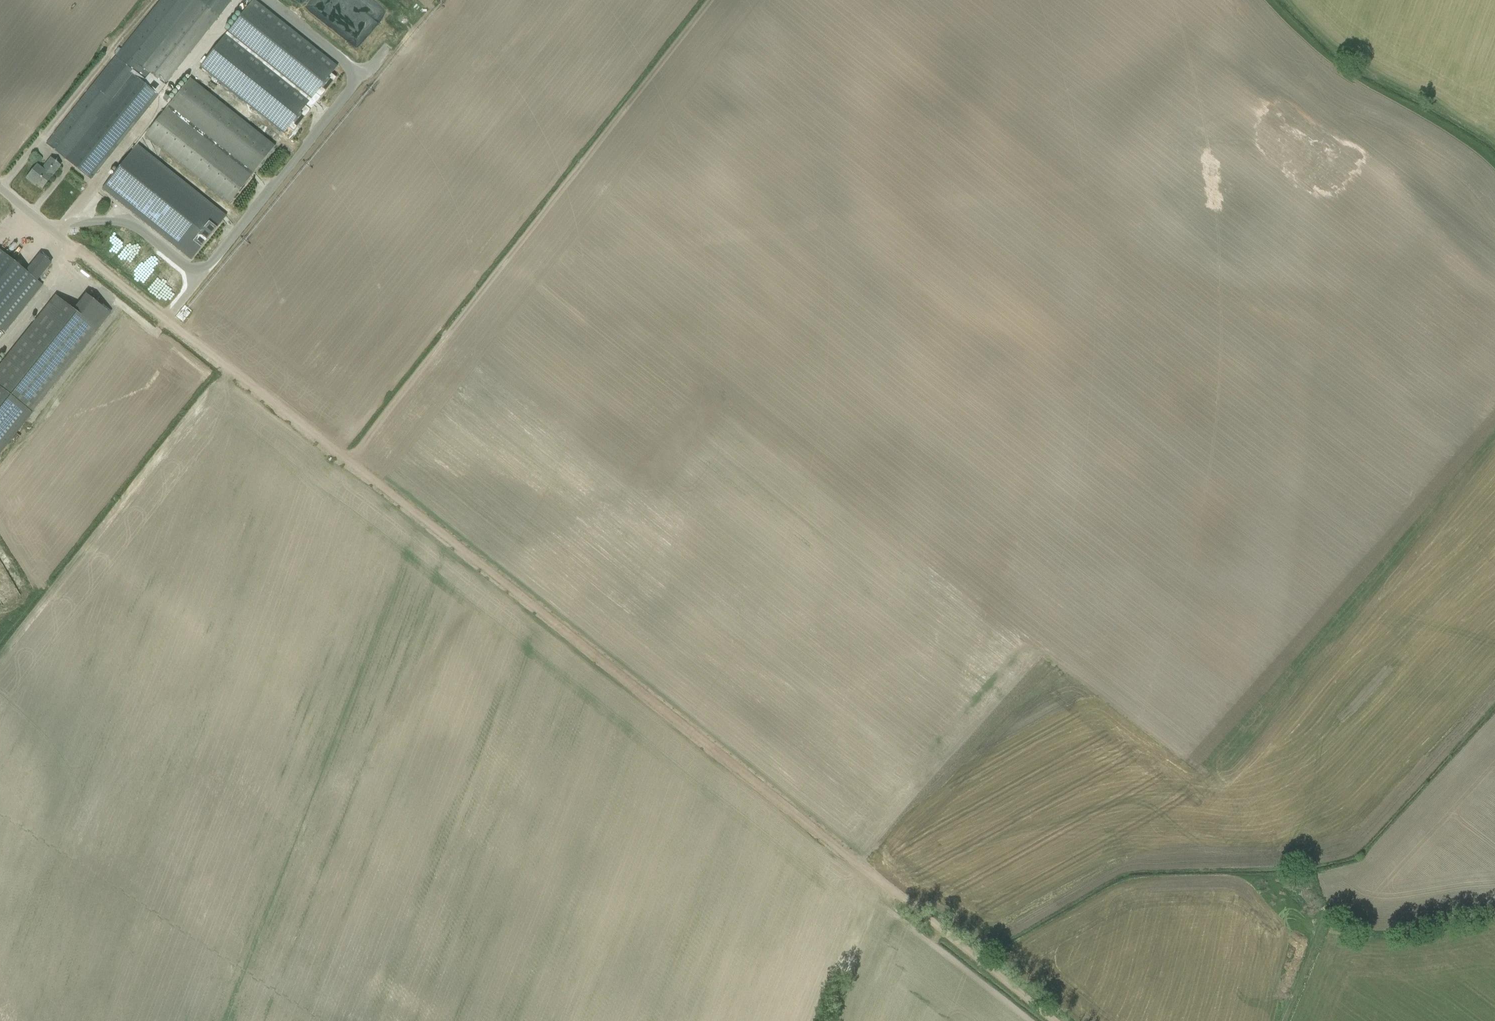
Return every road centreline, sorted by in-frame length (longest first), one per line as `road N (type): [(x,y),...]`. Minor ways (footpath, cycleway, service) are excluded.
road 1 (track): [(1057,1020),(77,250)]

